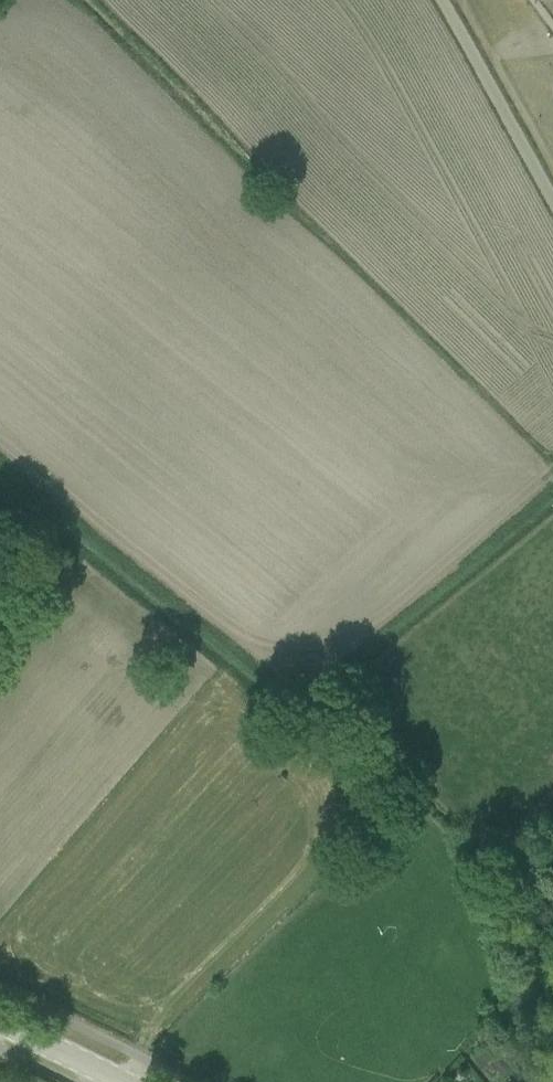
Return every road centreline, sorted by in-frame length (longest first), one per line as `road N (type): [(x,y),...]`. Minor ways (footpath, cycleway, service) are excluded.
road 1 (unclassified): [(552,203),(441,0)]
road 2 (secondary): [(121,1081),(0,1023)]

